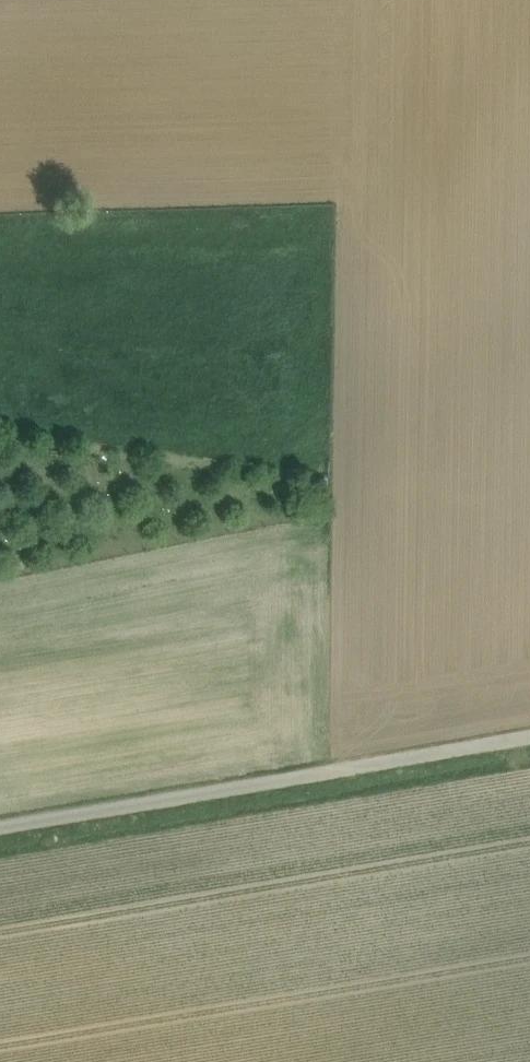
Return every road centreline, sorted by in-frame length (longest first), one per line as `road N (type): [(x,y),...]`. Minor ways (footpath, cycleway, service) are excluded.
road 1 (track): [(0,824),(529,731)]

